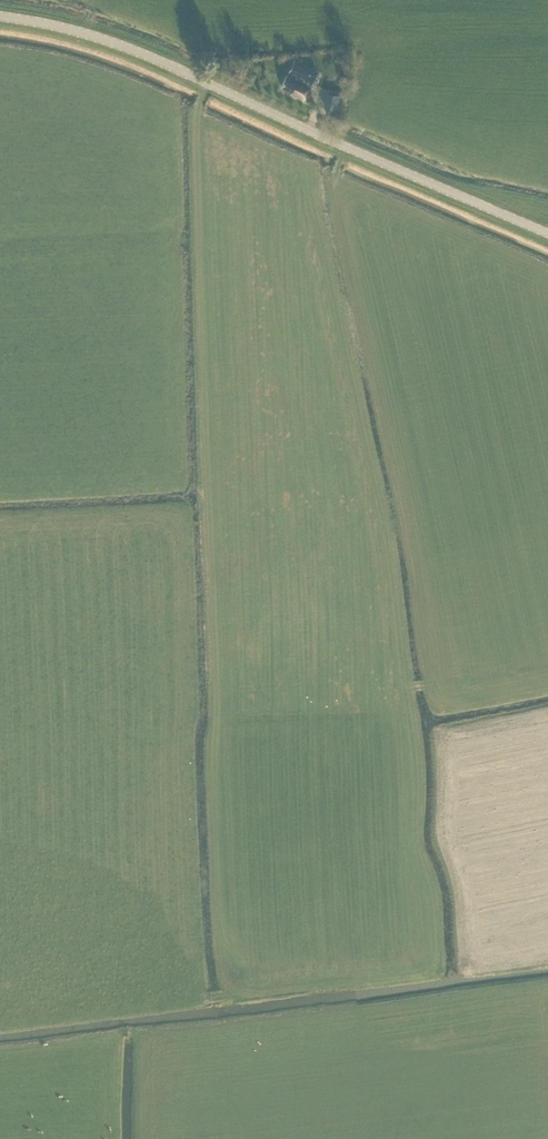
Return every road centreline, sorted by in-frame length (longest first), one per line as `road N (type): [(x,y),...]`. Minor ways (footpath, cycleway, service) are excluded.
road 1 (tertiary): [(547,233),(114,42),(0,15)]

